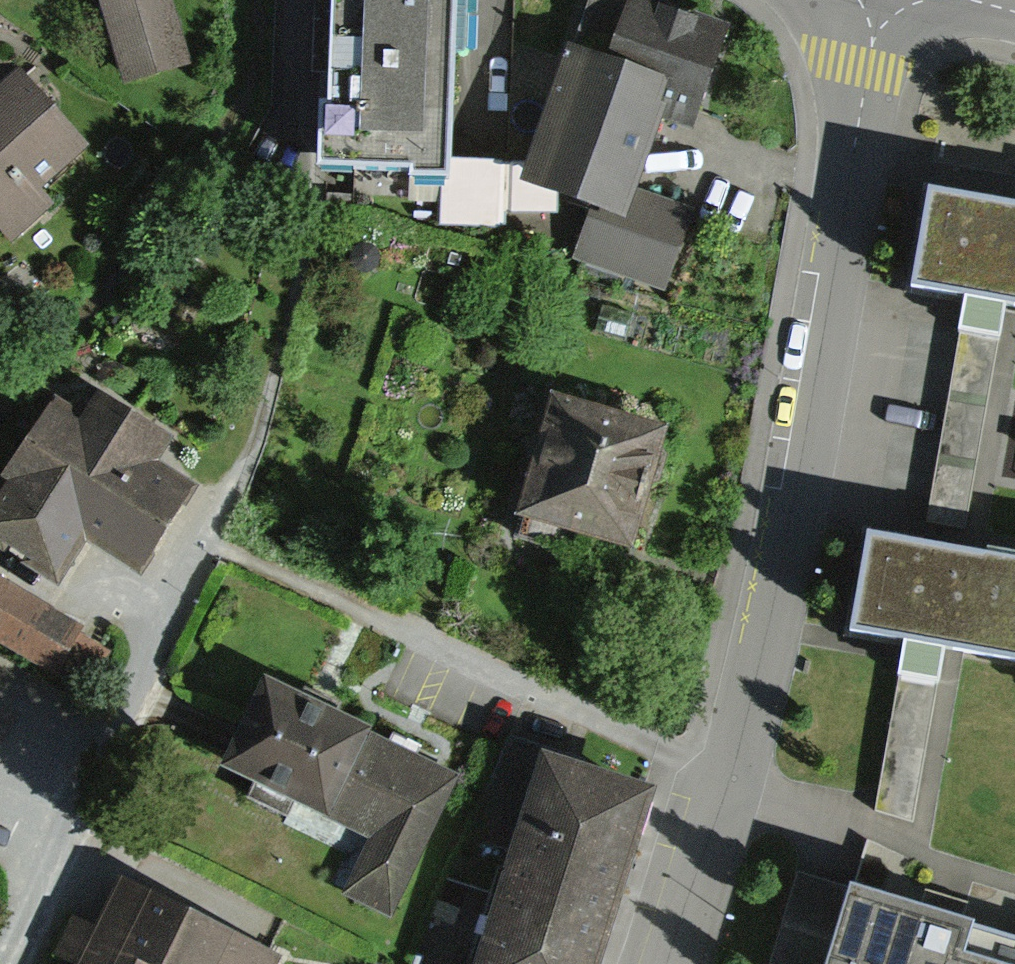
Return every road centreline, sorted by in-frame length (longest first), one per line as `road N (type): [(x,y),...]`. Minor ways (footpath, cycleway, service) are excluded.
road 1 (residential): [(660,963),(770,608),(880,0)]
road 2 (residential): [(233,484),(68,839),(0,959)]
road 3 (residential): [(304,0),(311,218)]

